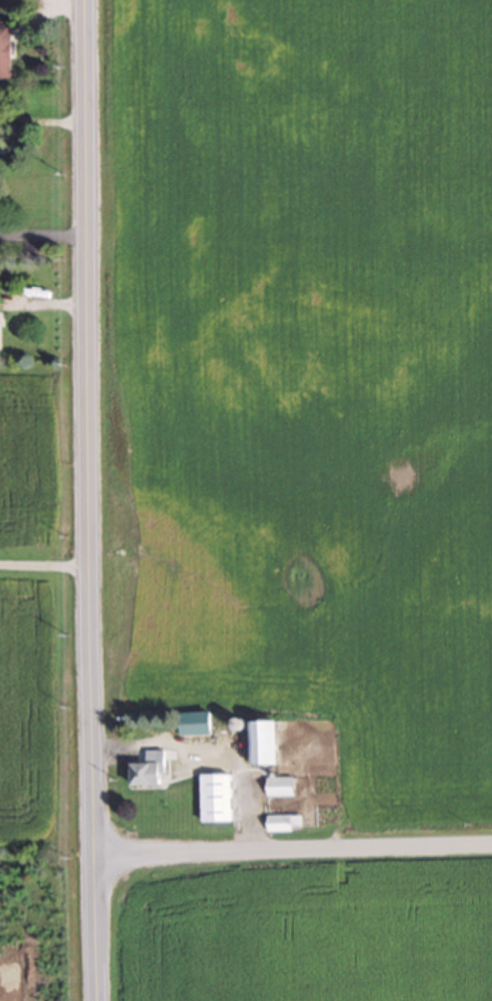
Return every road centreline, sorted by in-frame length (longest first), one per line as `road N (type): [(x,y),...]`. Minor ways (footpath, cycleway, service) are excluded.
road 1 (secondary): [(83,0),(94,1000)]
road 2 (tertiary): [(92,859),(491,843)]

